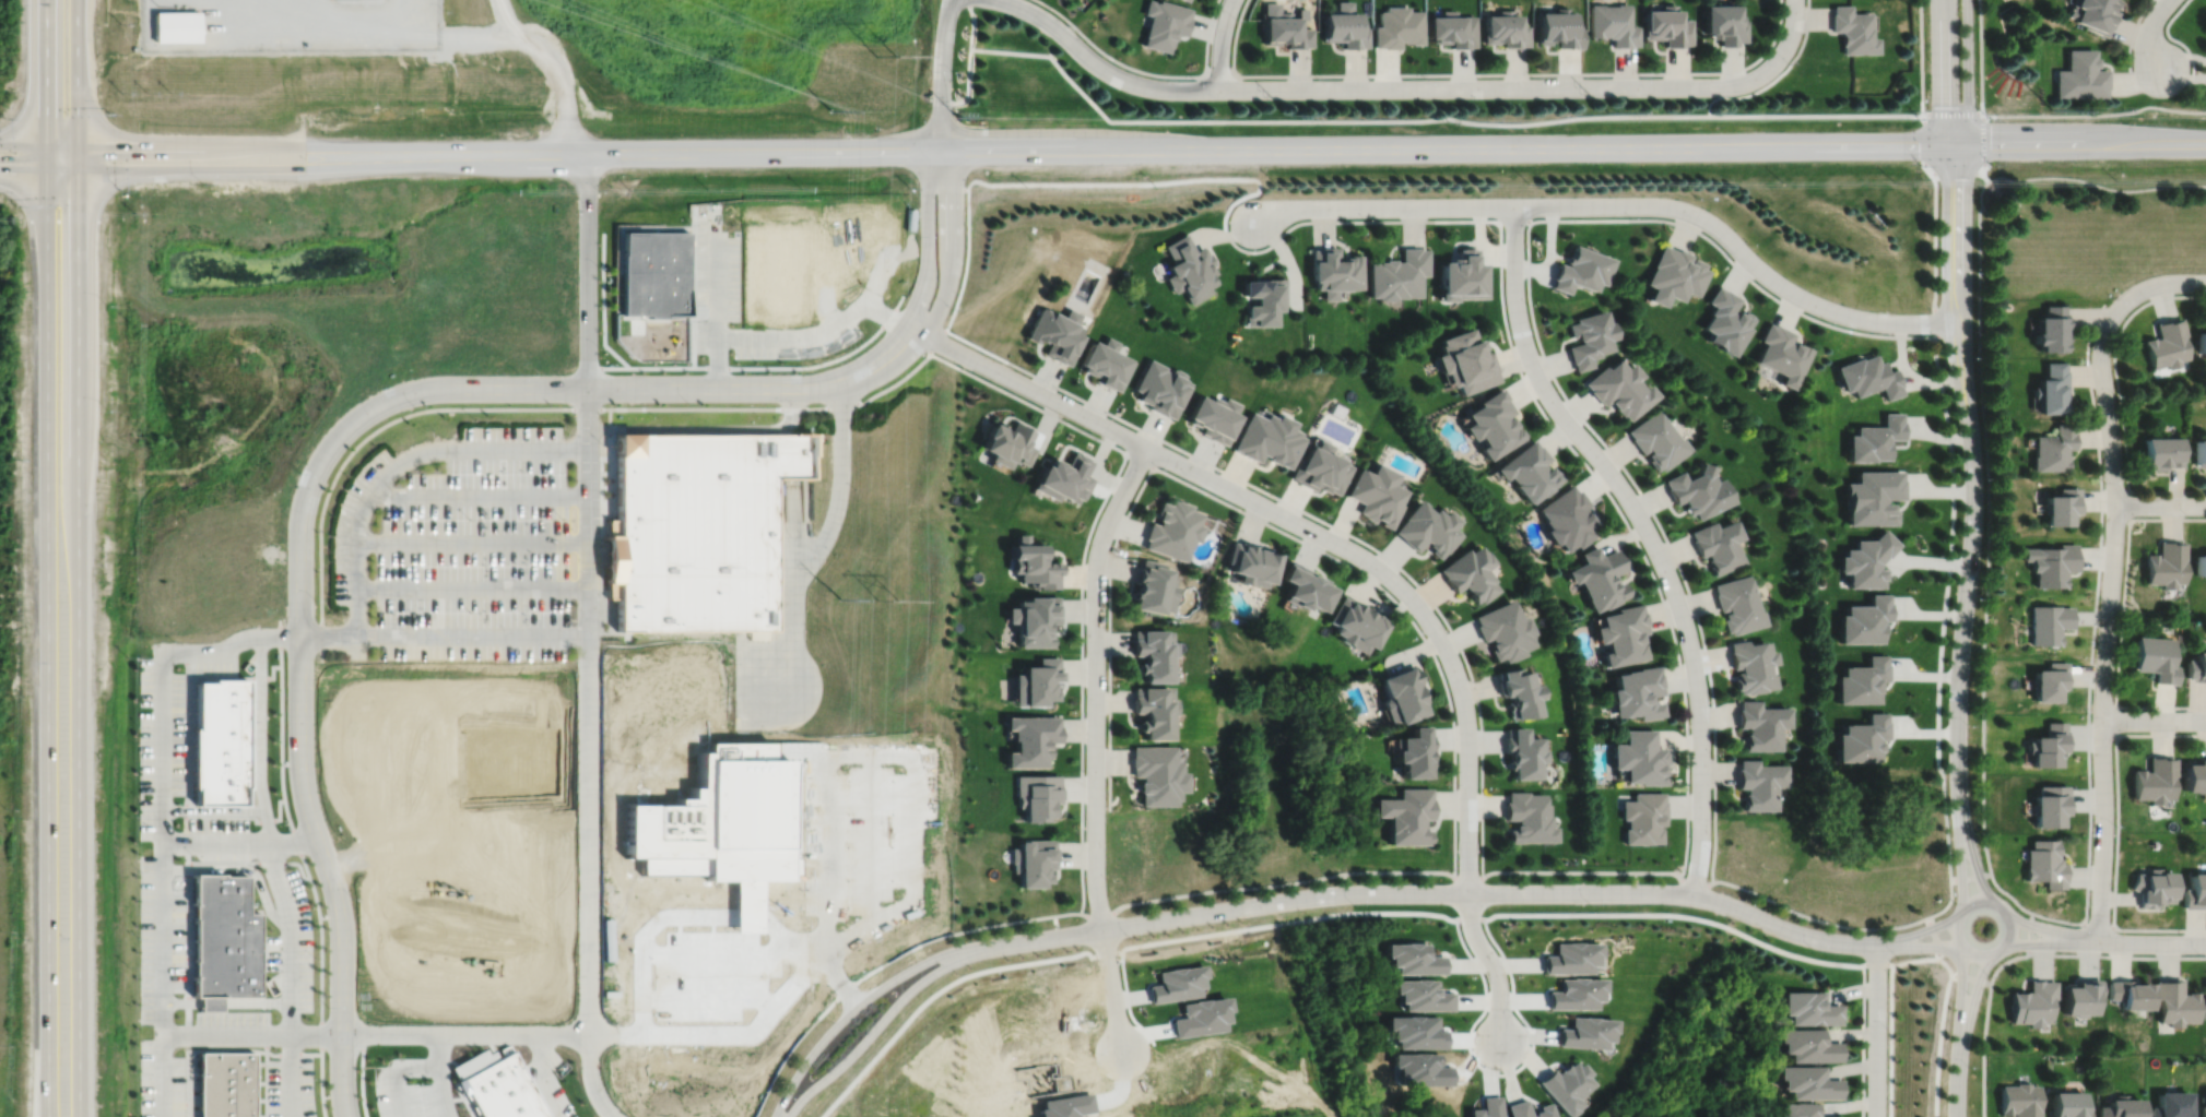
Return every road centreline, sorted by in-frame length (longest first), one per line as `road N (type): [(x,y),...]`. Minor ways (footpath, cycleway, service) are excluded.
road 1 (secondary): [(480,156),(2205,145)]
road 2 (trunk): [(42,169),(48,1116)]
road 3 (trunk): [(78,1116),(73,169)]
road 4 (residential): [(1883,943),(1803,936),(1694,895),(1468,892),(1326,895),(993,947)]
road 5 (residential): [(1694,895),(1702,806),(1690,644),(1650,534),(1553,403),(1525,348),(1515,297),(1515,205)]
road 6 (residential): [(345,1116),(339,908),(305,809),(299,749),(299,521),(314,471),(335,439)]
road 7 (residential): [(2099,941),(2115,538),(2101,354),(2123,304)]
road 8 (residential): [(335,439),(364,413),(416,392),(818,389),(869,370),(912,329)]
road 9 (residential): [(1219,88),(1724,85),(1748,81),(1779,58)]
road 10 (residential): [(912,329),(1354,551)]
road 11 (residential): [(1146,447),(1104,536),(1096,574),(1102,929)]
road 12 (residential): [(1515,205),(1683,209),(1817,305),(1872,320),(1956,322)]
road 13 (secondary): [(42,169),(302,168),(480,156)]
road 14 (secondary): [(480,156),(43,145)]
road 15 (residential): [(1967,400),(1975,508),(1958,714),(1963,832)]
road 16 (residential): [(1354,551),(1409,595),(1451,659),(1468,739),(1468,892)]
road 17 (residential): [(993,947),(941,955),(864,1000),(805,1062),(774,1116)]
road 18 (residential): [(787,1116),(912,989),(993,947)]
road 19 (residential): [(1255,223),(1300,207),(1515,205)]
road 20 (residential): [(1953,146),(1956,322),(1967,400)]
road 21 (residential): [(1002,0),(1037,14),(1093,62),(1132,83),(1219,88)]
road 22 (residential): [(587,156),(587,390)]
road 23 (residential): [(912,329),(937,311),(948,280),(949,197),(941,153)]
road 24 (residential): [(941,153),(930,176),(927,263),(912,329)]
road 25 (residential): [(1877,1116),(1876,943)]
road 26 (trunk): [(73,169),(76,0)]
road 27 (trunk): [(44,0),(42,169)]
road 28 (residential): [(1958,937),(1970,952),(1987,955),(2006,943),(2008,916),(1991,902),(1970,904),(1959,915),(1958,937)]
road 29 (residential): [(1468,892),(1474,931),(1498,977),(1502,1042)]
road 30 (residential): [(941,153),(950,0)]
road 31 (residential): [(1953,146),(1968,100),(1967,0)]
road 32 (residential): [(1940,0),(1940,100),(1953,146)]
road 33 (residential): [(2205,943),(2078,940)]
road 34 (residential): [(1102,929),(1121,1053)]

